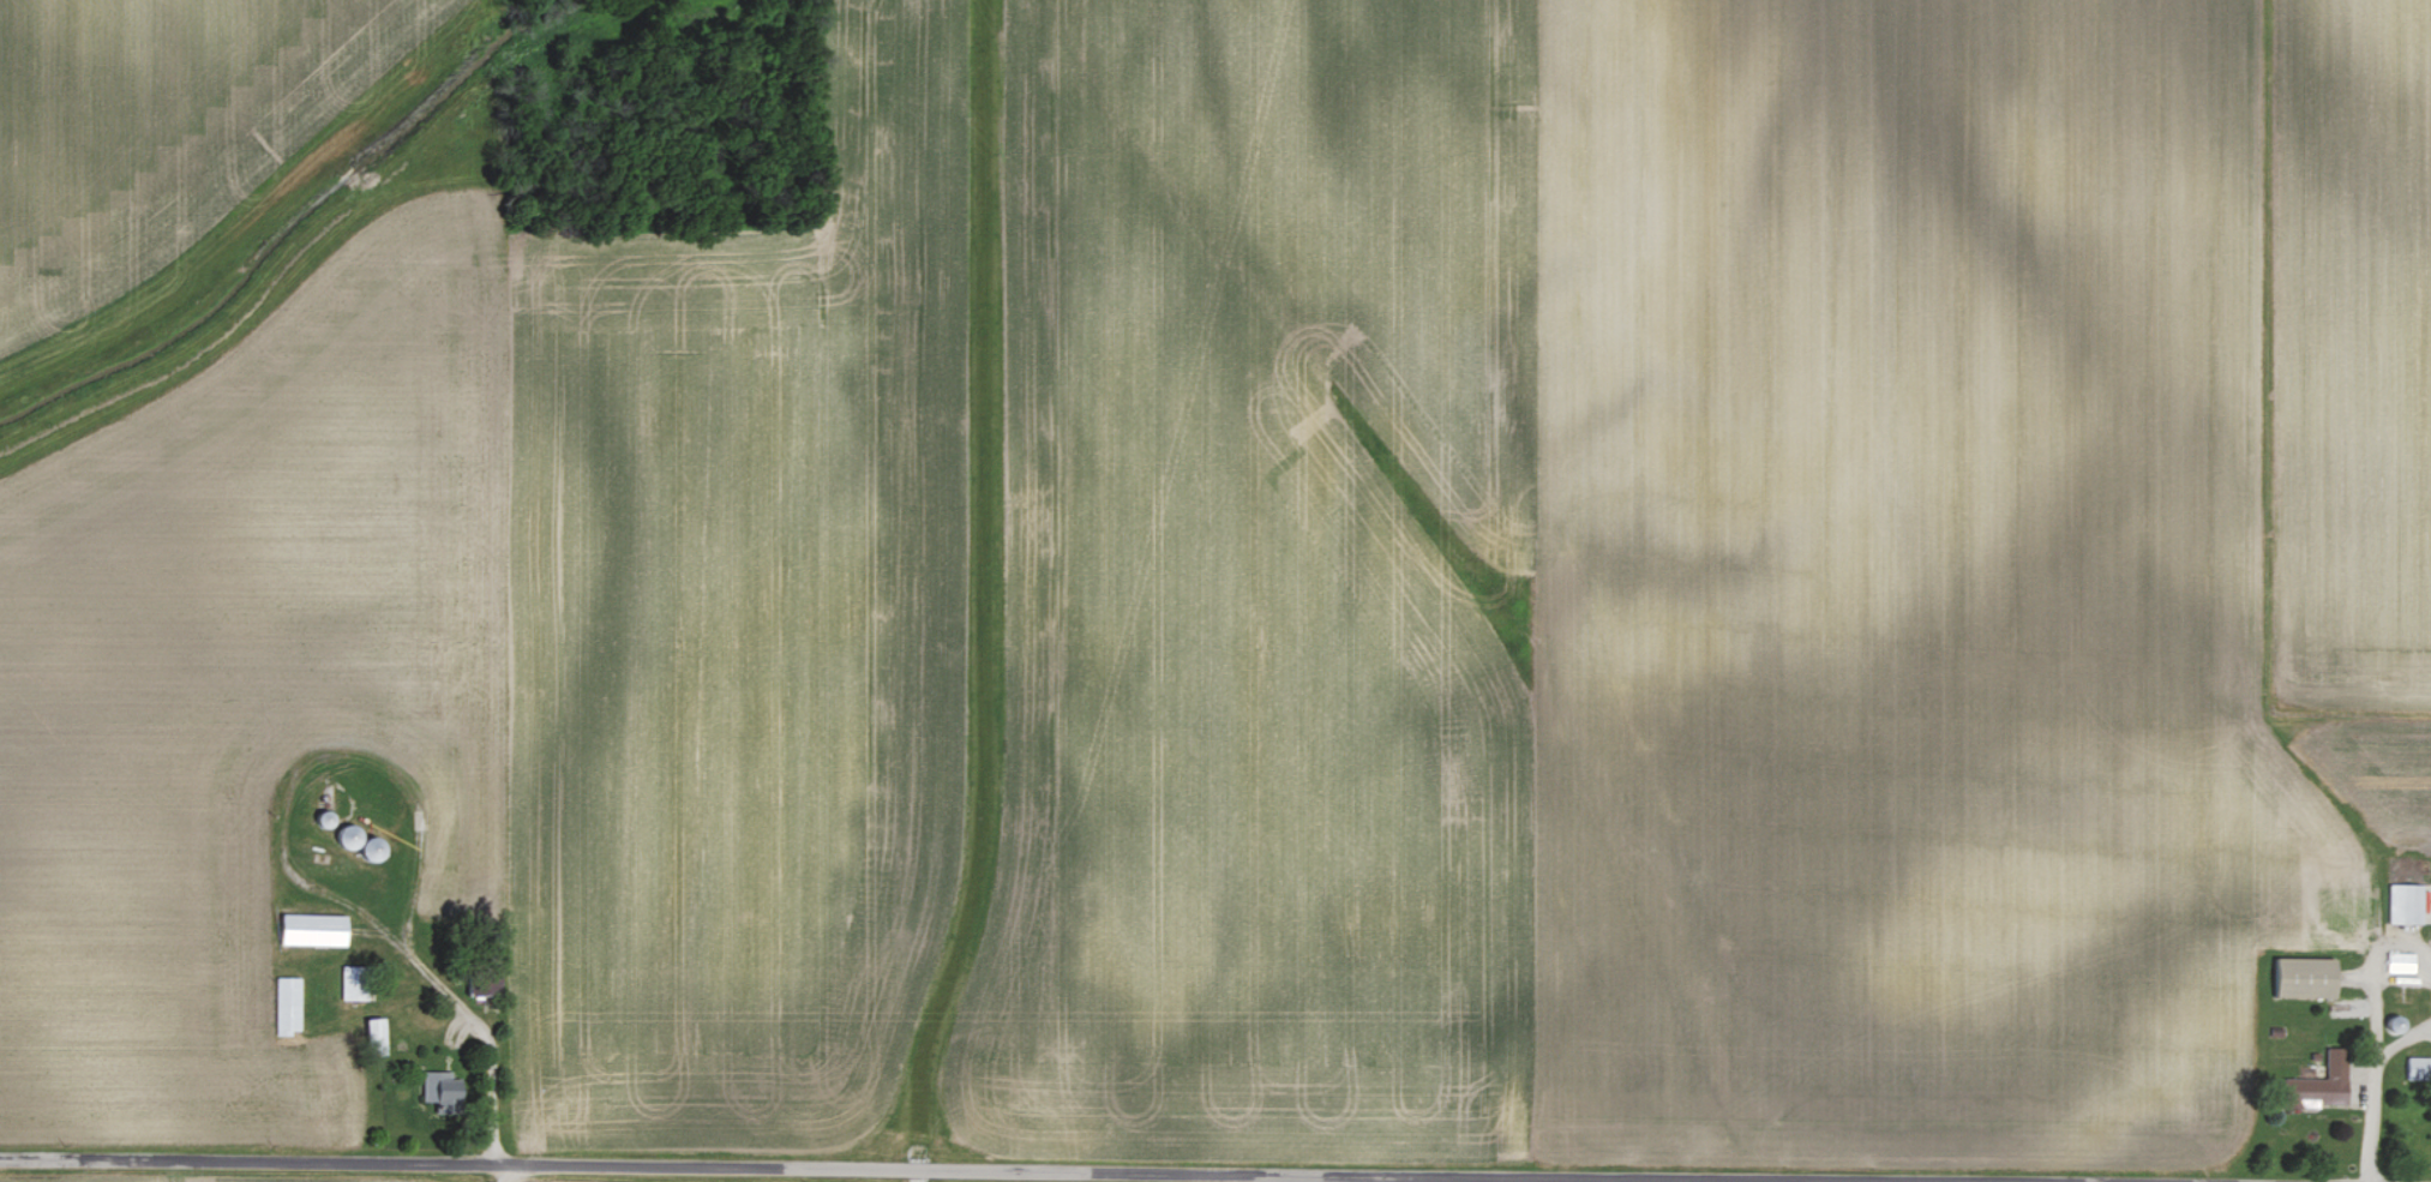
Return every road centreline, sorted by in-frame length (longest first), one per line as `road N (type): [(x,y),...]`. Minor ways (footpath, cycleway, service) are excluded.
road 1 (residential): [(1950,1181),(0,1158)]

